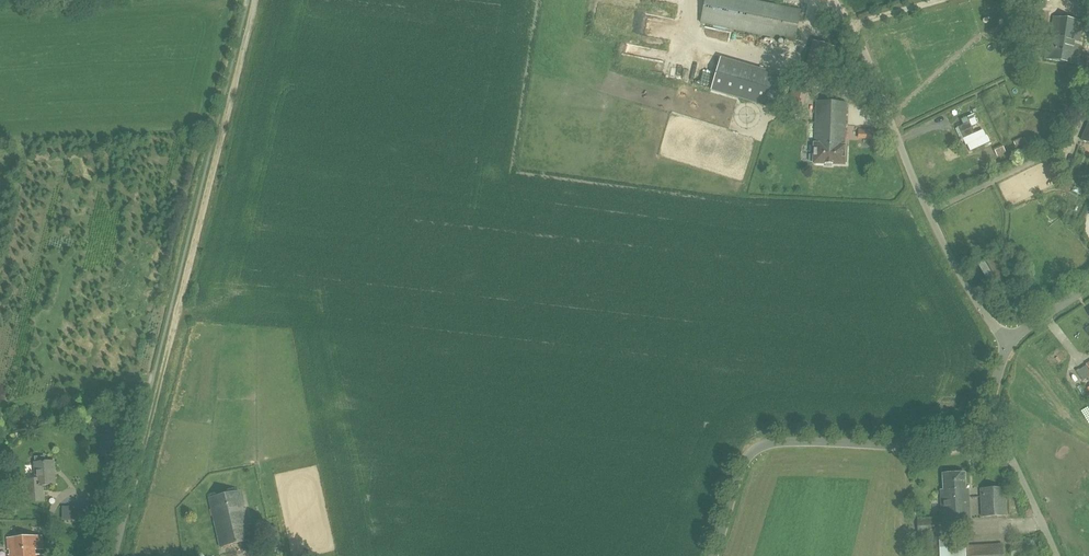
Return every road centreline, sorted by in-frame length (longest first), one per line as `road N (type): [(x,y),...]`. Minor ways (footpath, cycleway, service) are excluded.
road 1 (track): [(126,511),(256,0)]
road 2 (unclassified): [(1010,343),(950,255),(866,54),(832,0)]
road 3 (unclassified): [(714,555),(742,466),(759,448),(803,442),(944,449),(967,442),(985,422)]
road 4 (unclassified): [(1056,555),(1002,438),(985,422)]

